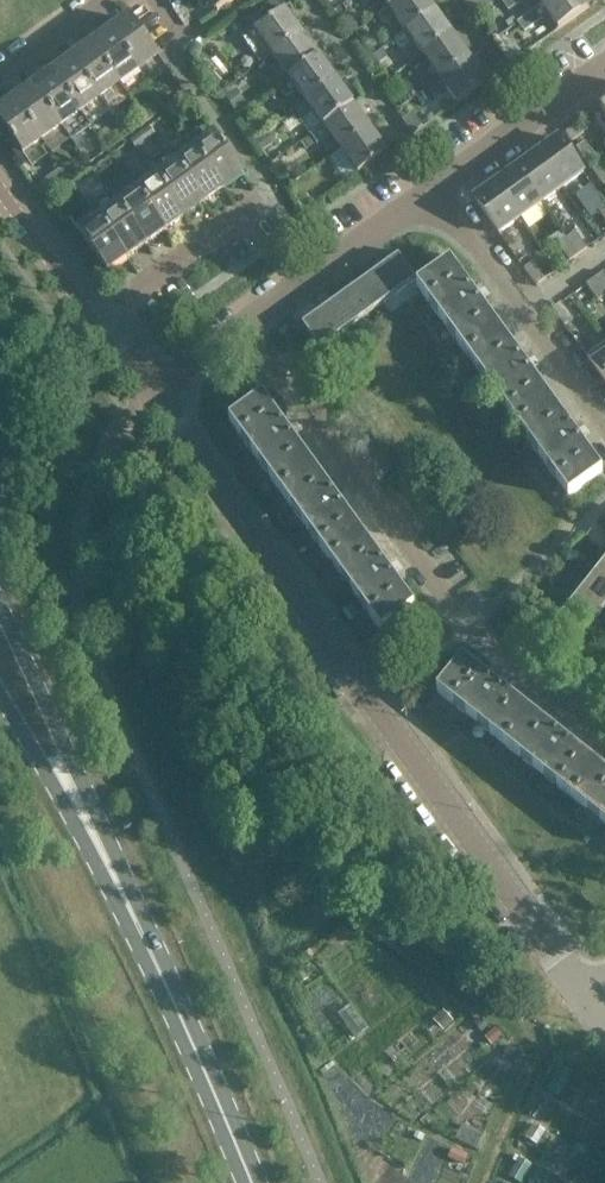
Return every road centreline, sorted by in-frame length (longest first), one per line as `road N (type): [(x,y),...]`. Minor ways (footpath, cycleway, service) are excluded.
road 1 (residential): [(585,1002),(155,393)]
road 2 (residential): [(604,736),(468,636),(248,325)]
road 3 (secondary): [(137,920),(0,589)]
road 4 (secondary): [(255,1182),(137,920)]
road 5 (residential): [(604,416),(435,188)]
road 6 (secondary): [(0,694),(137,920)]
road 7 (residential): [(155,393),(0,179)]
road 8 (residential): [(248,325),(435,188)]
road 9 (residential): [(435,188),(604,64)]
road 10 (residential): [(0,85),(113,0)]

